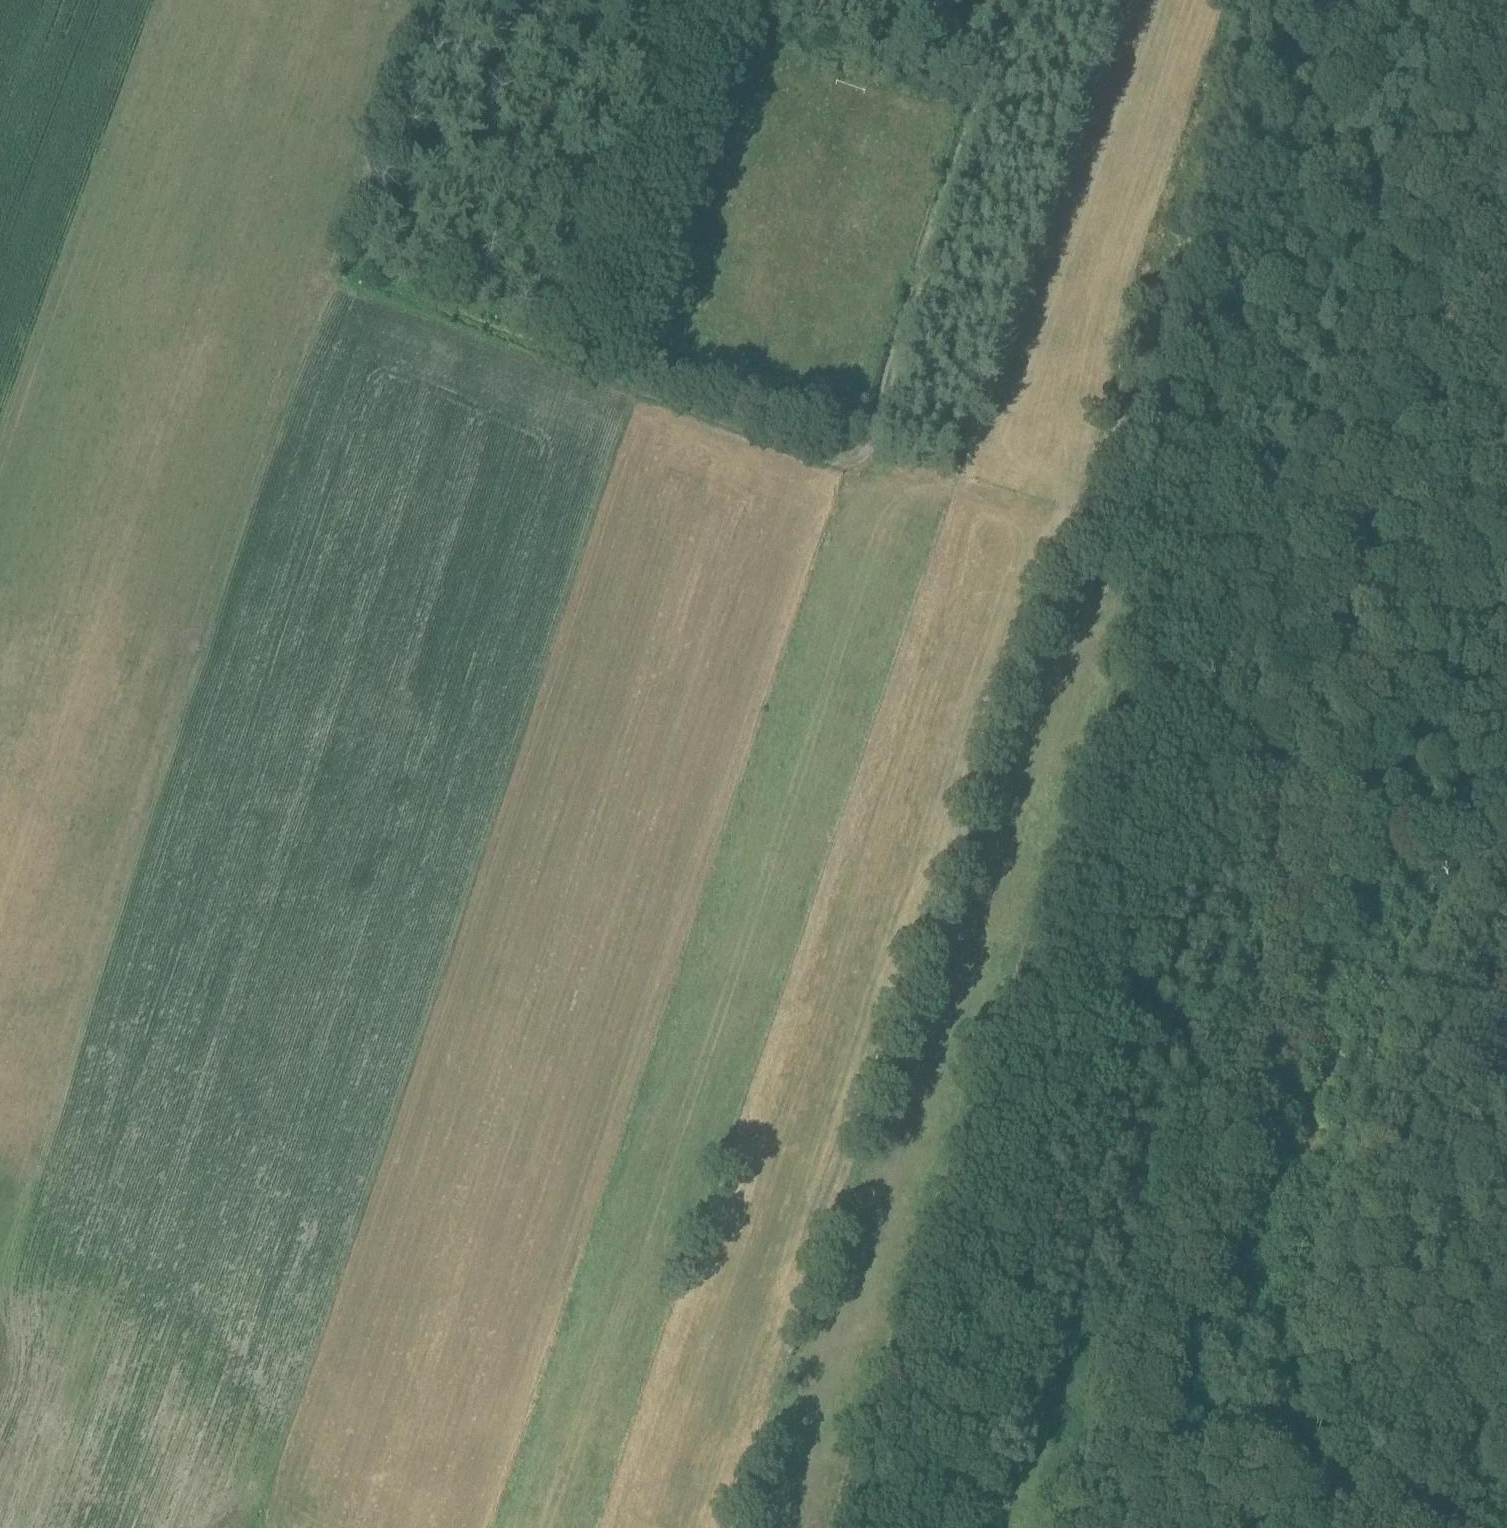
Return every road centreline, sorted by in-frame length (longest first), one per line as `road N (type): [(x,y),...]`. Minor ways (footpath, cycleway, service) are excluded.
road 1 (track): [(1486,371),(1108,1527)]

